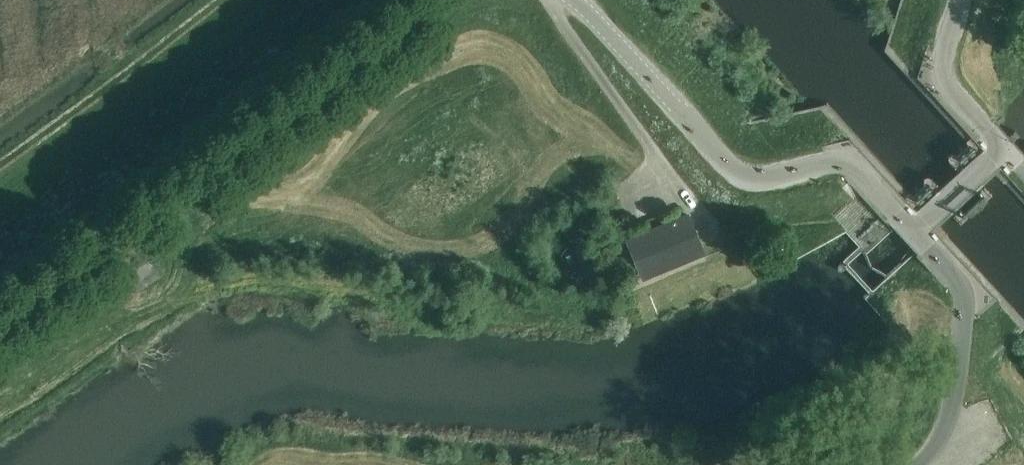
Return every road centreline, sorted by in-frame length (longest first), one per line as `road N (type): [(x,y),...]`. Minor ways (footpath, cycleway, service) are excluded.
road 1 (tertiary): [(0,318),(436,0)]
road 2 (tertiary): [(577,0),(738,174),(754,180),(848,162),(914,230)]
road 3 (tertiary): [(914,230),(999,152),(940,78),(962,0)]
road 4 (tertiary): [(919,464),(942,437),(954,400),(967,301),(914,230)]

